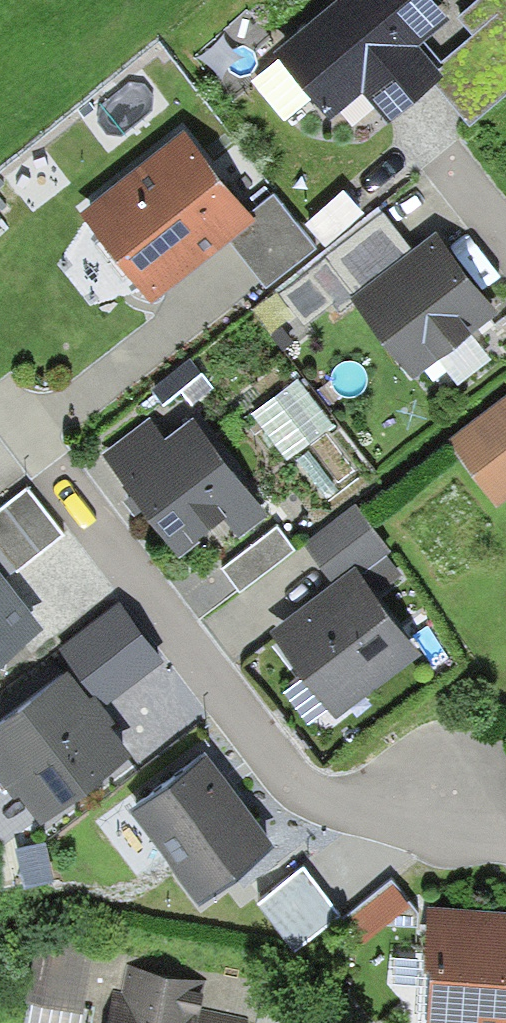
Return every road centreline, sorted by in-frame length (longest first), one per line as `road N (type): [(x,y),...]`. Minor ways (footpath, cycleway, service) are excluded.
road 1 (residential): [(0,392),(284,765),(329,800),(359,808),(446,782)]
road 2 (residential): [(402,120),(505,255)]

